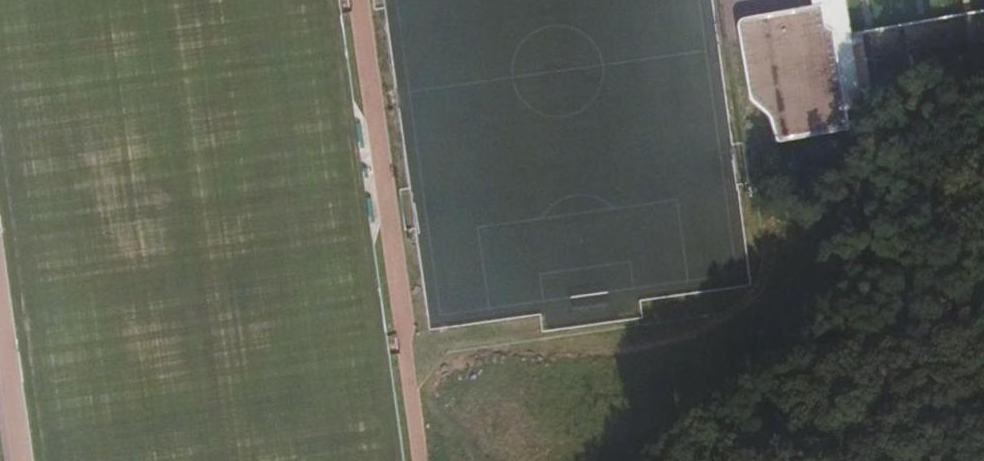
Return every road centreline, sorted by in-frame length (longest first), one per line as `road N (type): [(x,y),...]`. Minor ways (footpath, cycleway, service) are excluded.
road 1 (track): [(349,0),(417,460)]
road 2 (track): [(21,460),(0,325)]

